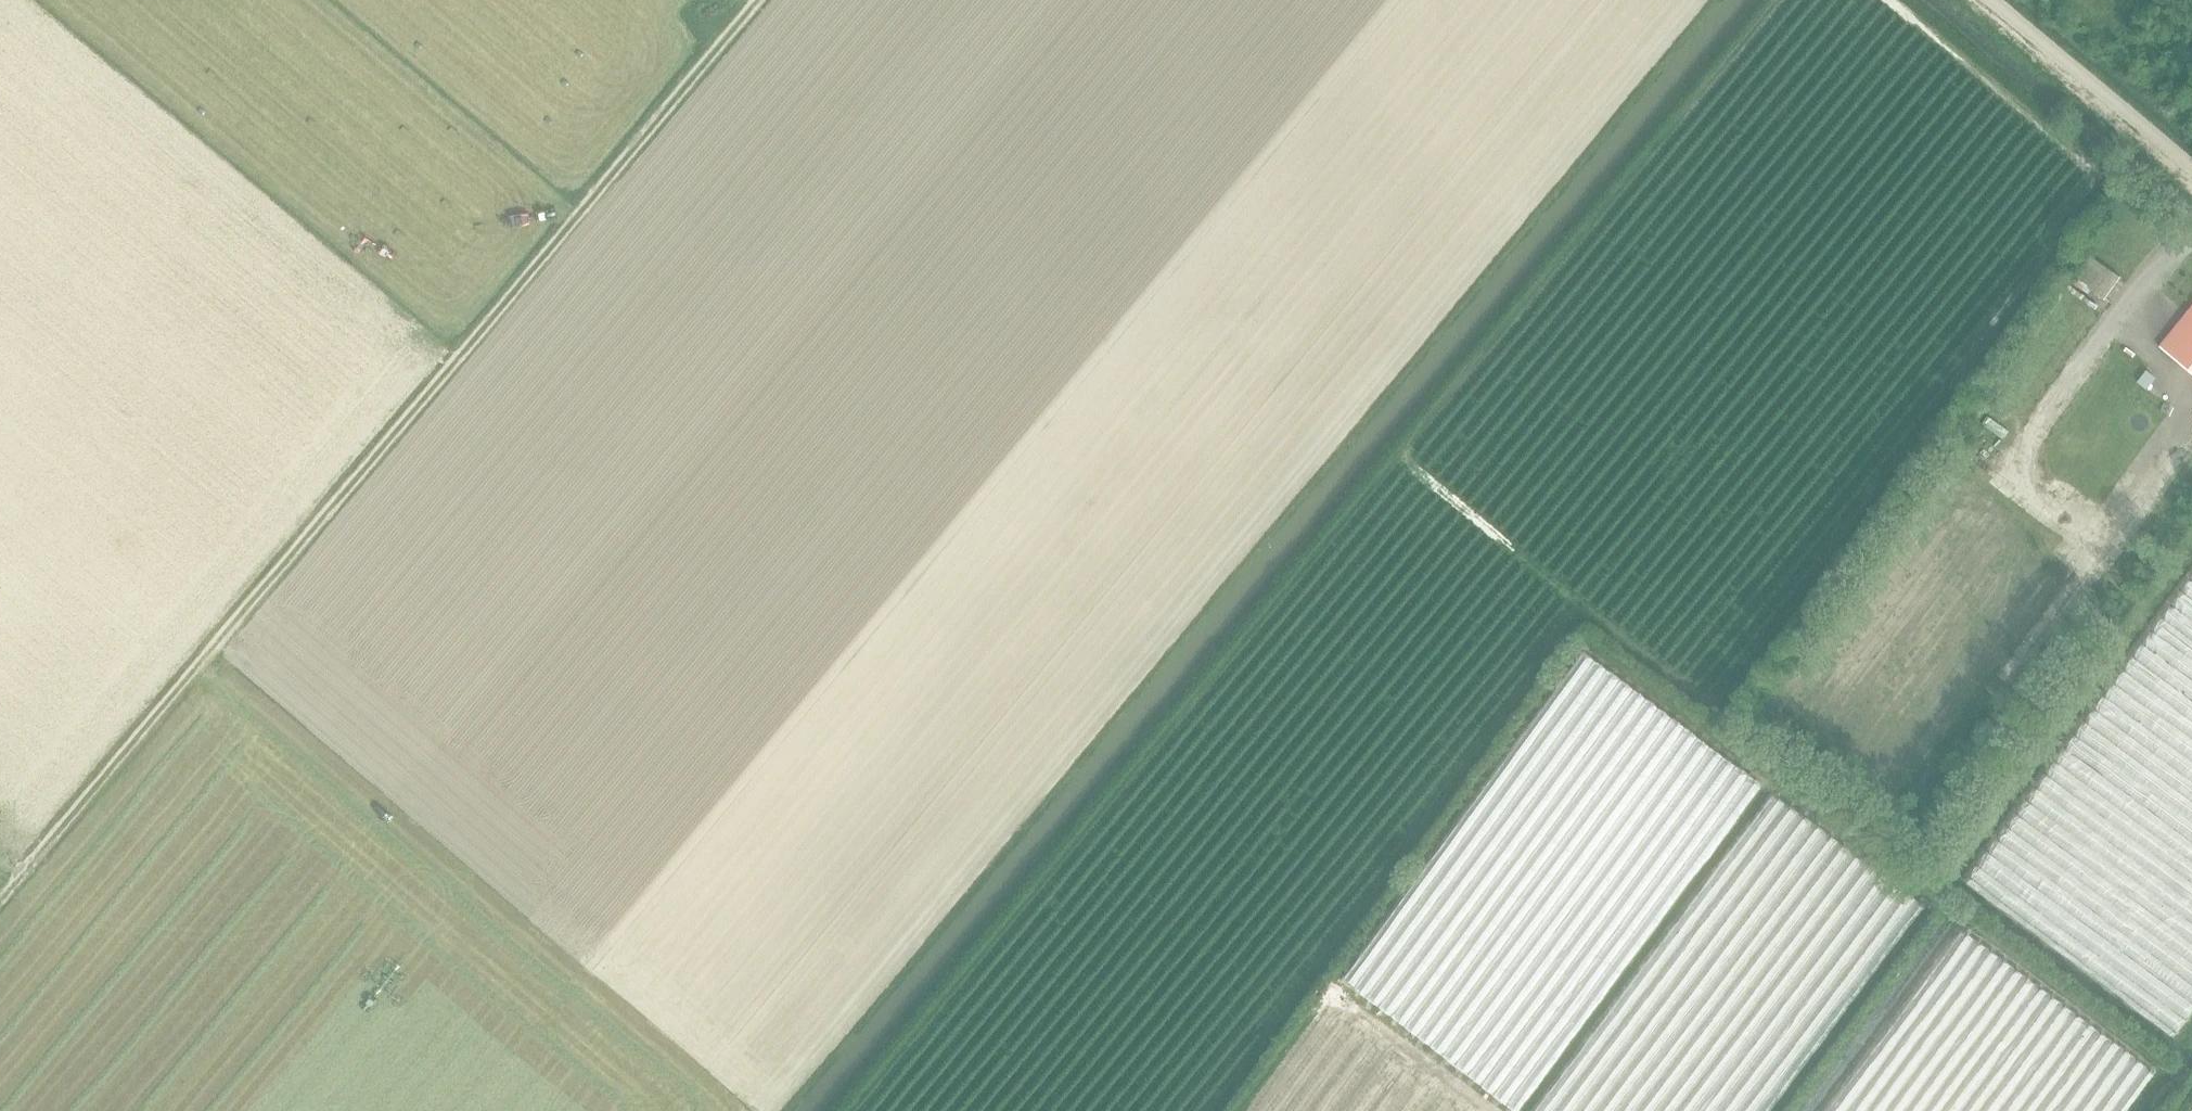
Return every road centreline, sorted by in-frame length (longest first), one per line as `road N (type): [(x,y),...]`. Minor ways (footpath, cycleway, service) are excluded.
road 1 (unclassified): [(2191,167),(1993,0)]
road 2 (track): [(1492,1110),(1330,988)]

